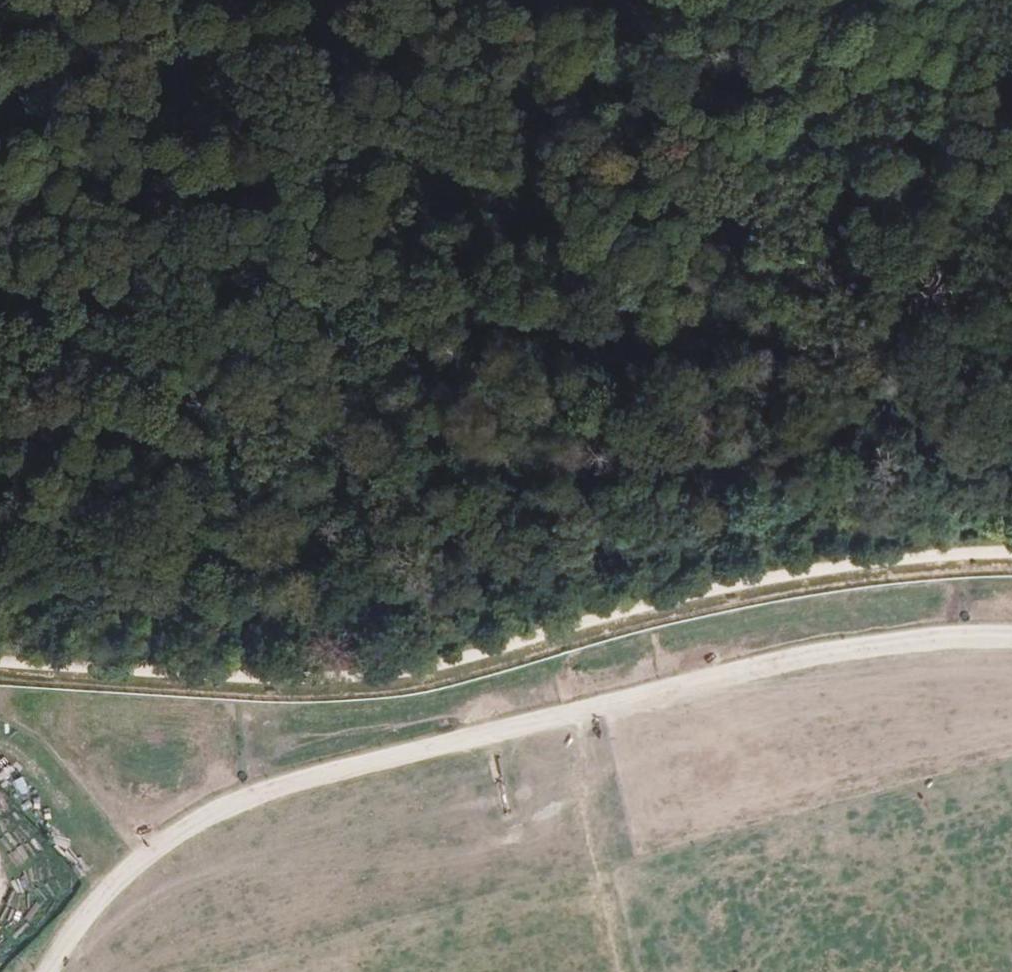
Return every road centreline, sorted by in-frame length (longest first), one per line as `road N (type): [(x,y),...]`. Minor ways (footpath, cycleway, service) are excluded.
road 1 (track): [(1011,552),(779,574),(372,673),(178,673),(0,660)]

